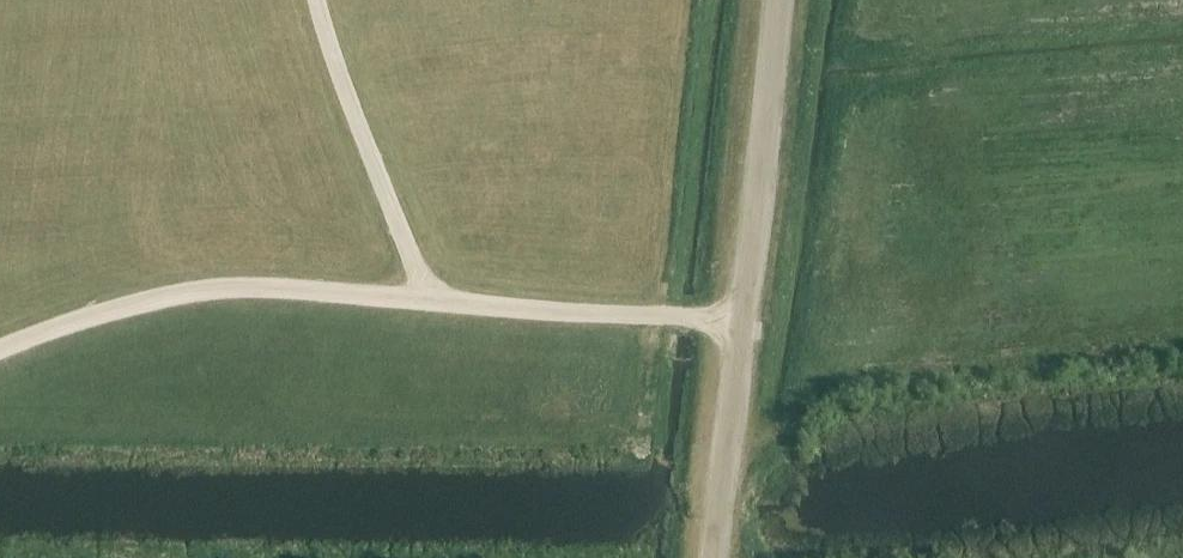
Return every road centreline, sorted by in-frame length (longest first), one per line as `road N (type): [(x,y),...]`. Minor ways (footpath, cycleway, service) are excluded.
road 1 (track): [(0,351),(129,303),(208,290),(272,288),(740,326)]
road 2 (track): [(709,557),(774,0)]
road 3 (track): [(435,300),(405,251),(346,103),(317,0)]

